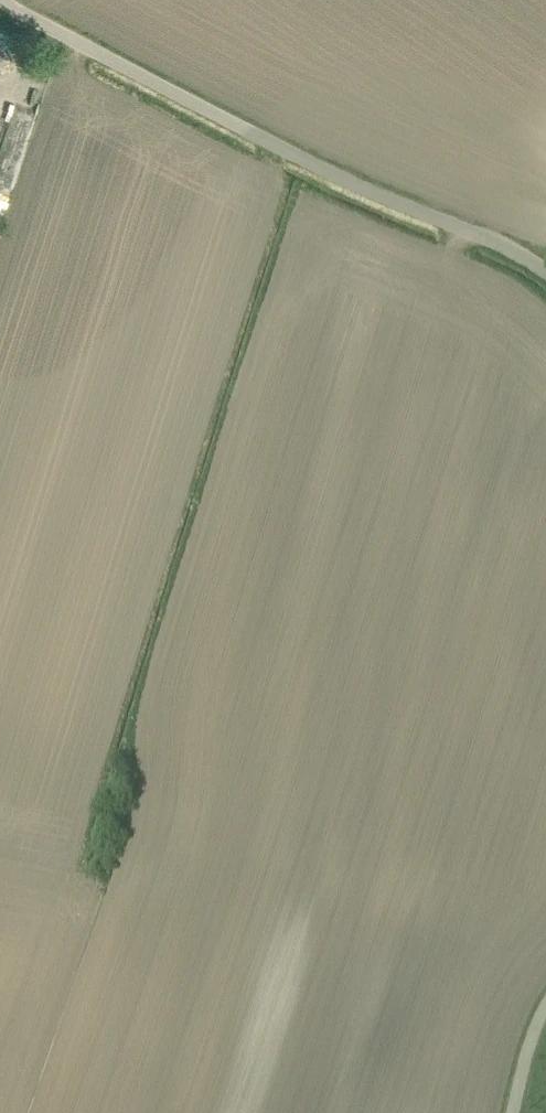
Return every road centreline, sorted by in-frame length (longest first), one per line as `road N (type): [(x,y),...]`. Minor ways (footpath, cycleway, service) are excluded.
road 1 (unclassified): [(5,0),(118,70),(545,270)]

